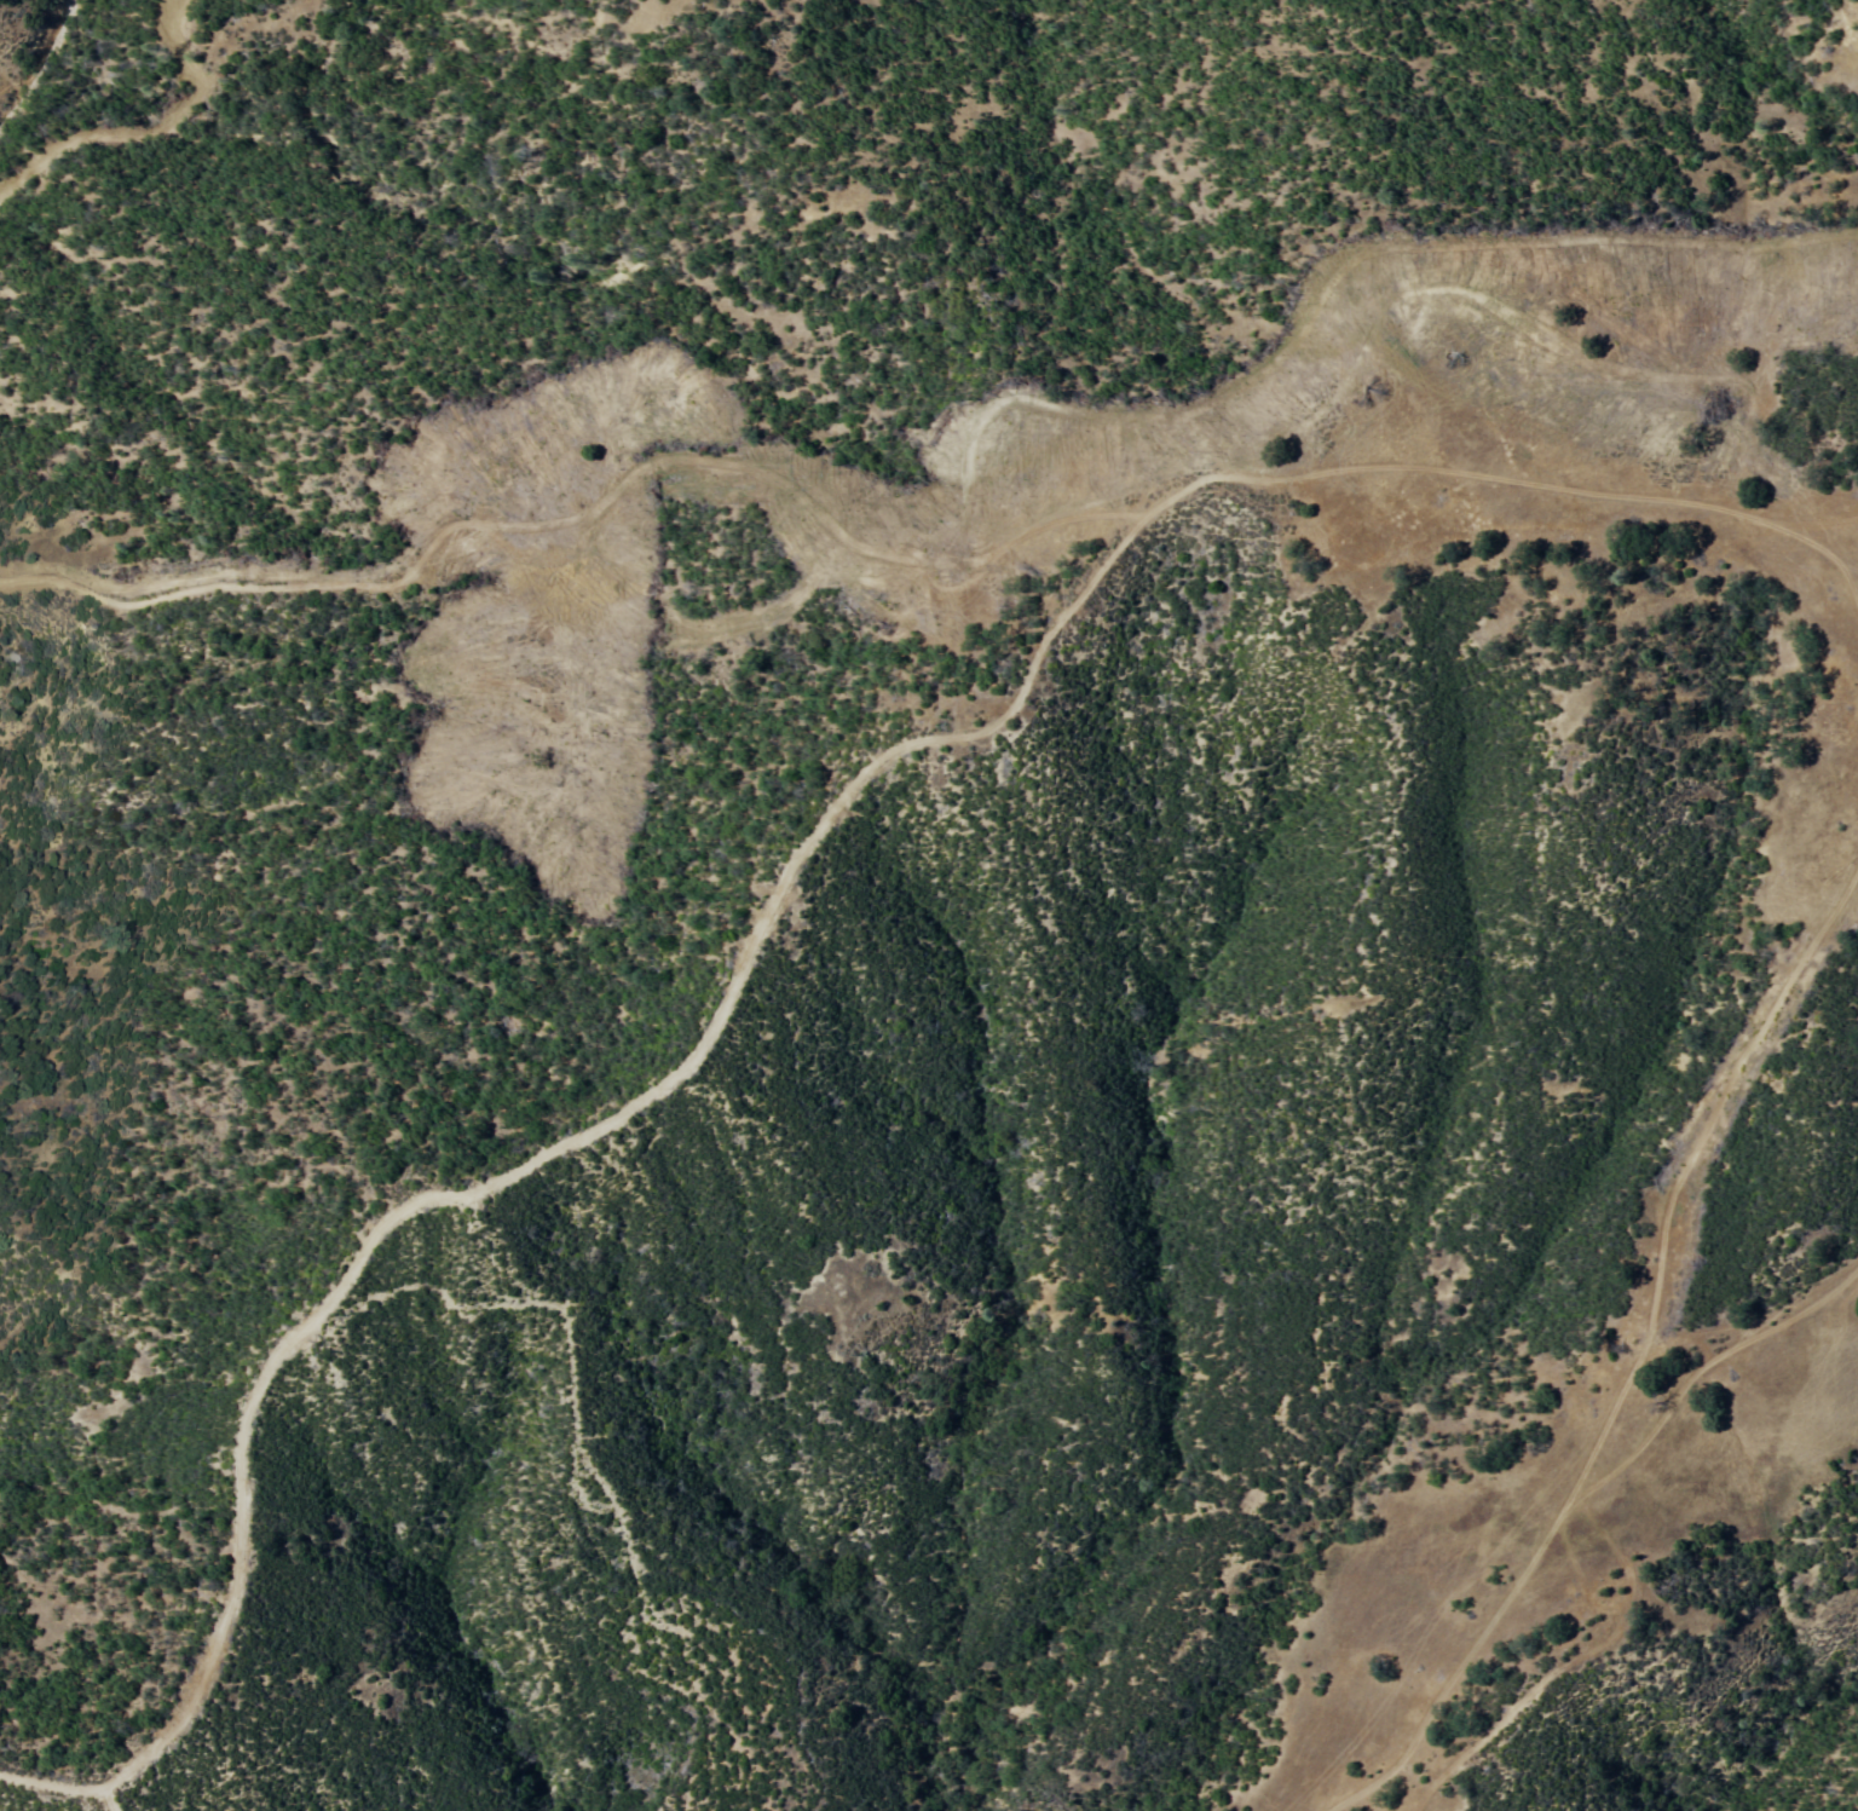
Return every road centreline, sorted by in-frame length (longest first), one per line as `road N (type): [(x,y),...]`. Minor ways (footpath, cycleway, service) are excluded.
road 1 (track): [(1332,1810),(1401,1755),(1593,1466),(1661,1413),(1697,1367),(1799,1310),(1857,1264)]

